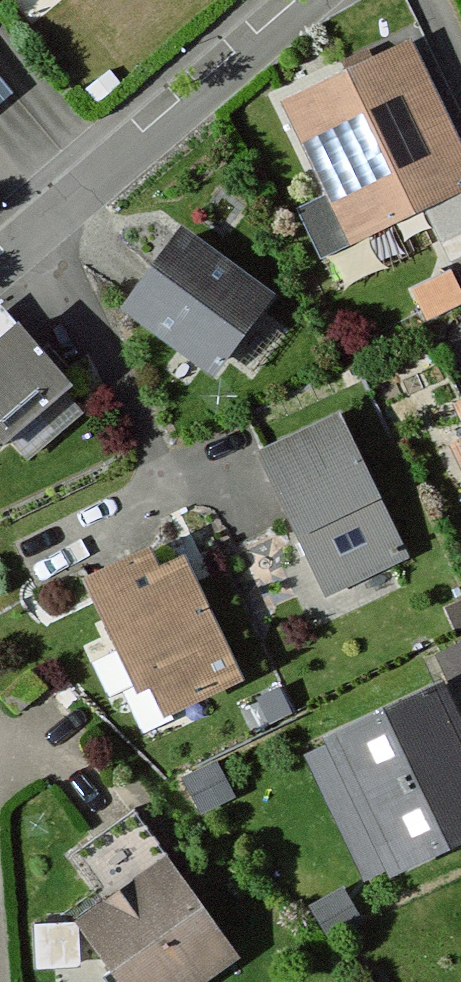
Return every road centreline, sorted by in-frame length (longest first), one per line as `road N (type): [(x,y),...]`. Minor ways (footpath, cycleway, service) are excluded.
road 1 (residential): [(0,259),(301,0)]

